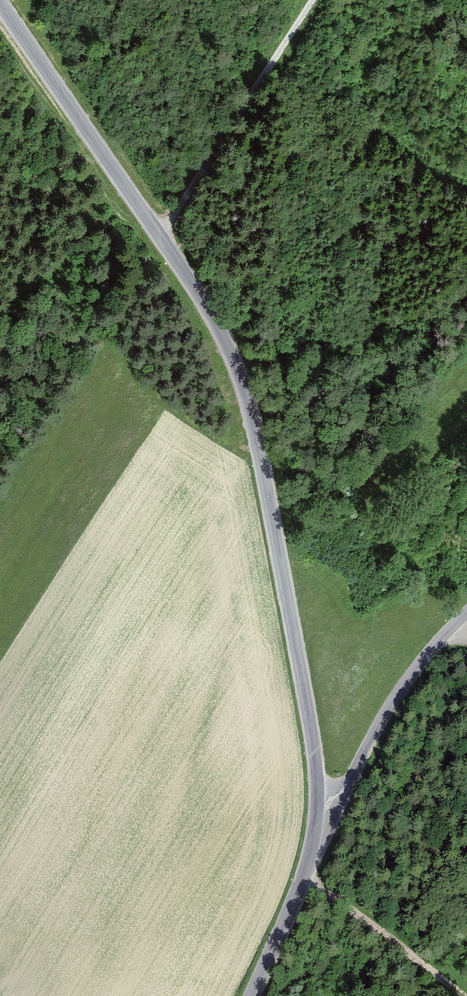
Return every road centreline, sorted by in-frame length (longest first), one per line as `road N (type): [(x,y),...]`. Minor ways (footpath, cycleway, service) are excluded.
road 1 (tertiary): [(321,831),(281,562),(230,353),(0,4)]
road 2 (track): [(159,236),(314,0)]
road 3 (tertiary): [(321,831),(395,699),(466,613)]
road 4 (track): [(464,995),(306,877)]
road 5 (tertiary): [(251,995),(321,831)]
road 6 (track): [(0,254),(92,138)]

